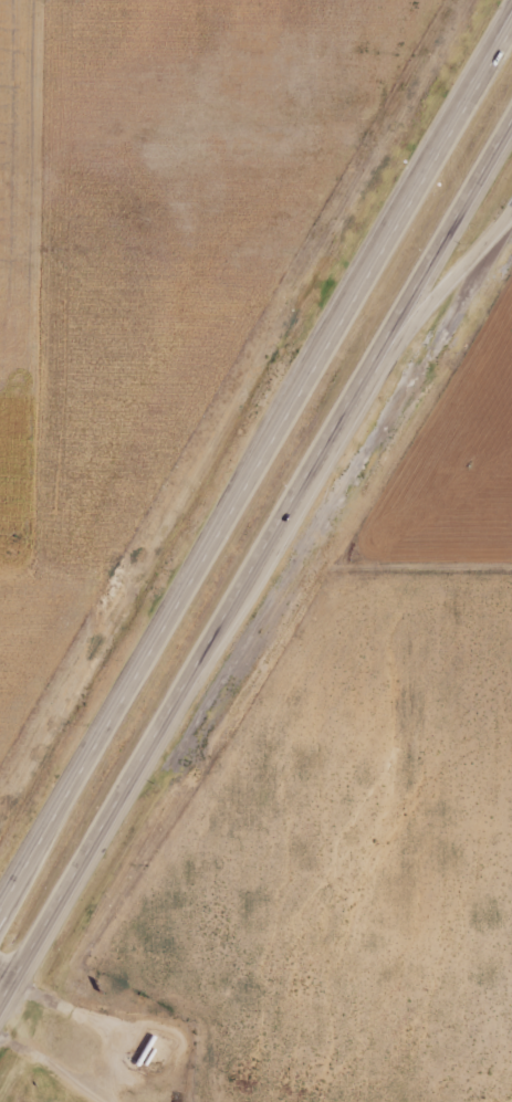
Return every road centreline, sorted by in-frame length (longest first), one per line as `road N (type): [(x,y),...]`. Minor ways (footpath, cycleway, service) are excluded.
road 1 (motorway): [(511,26),(0,911)]
road 2 (motorway): [(10,985),(511,128)]
road 3 (motorway): [(335,424),(511,212)]
road 4 (track): [(10,985),(105,1030),(113,1046),(95,1099)]

